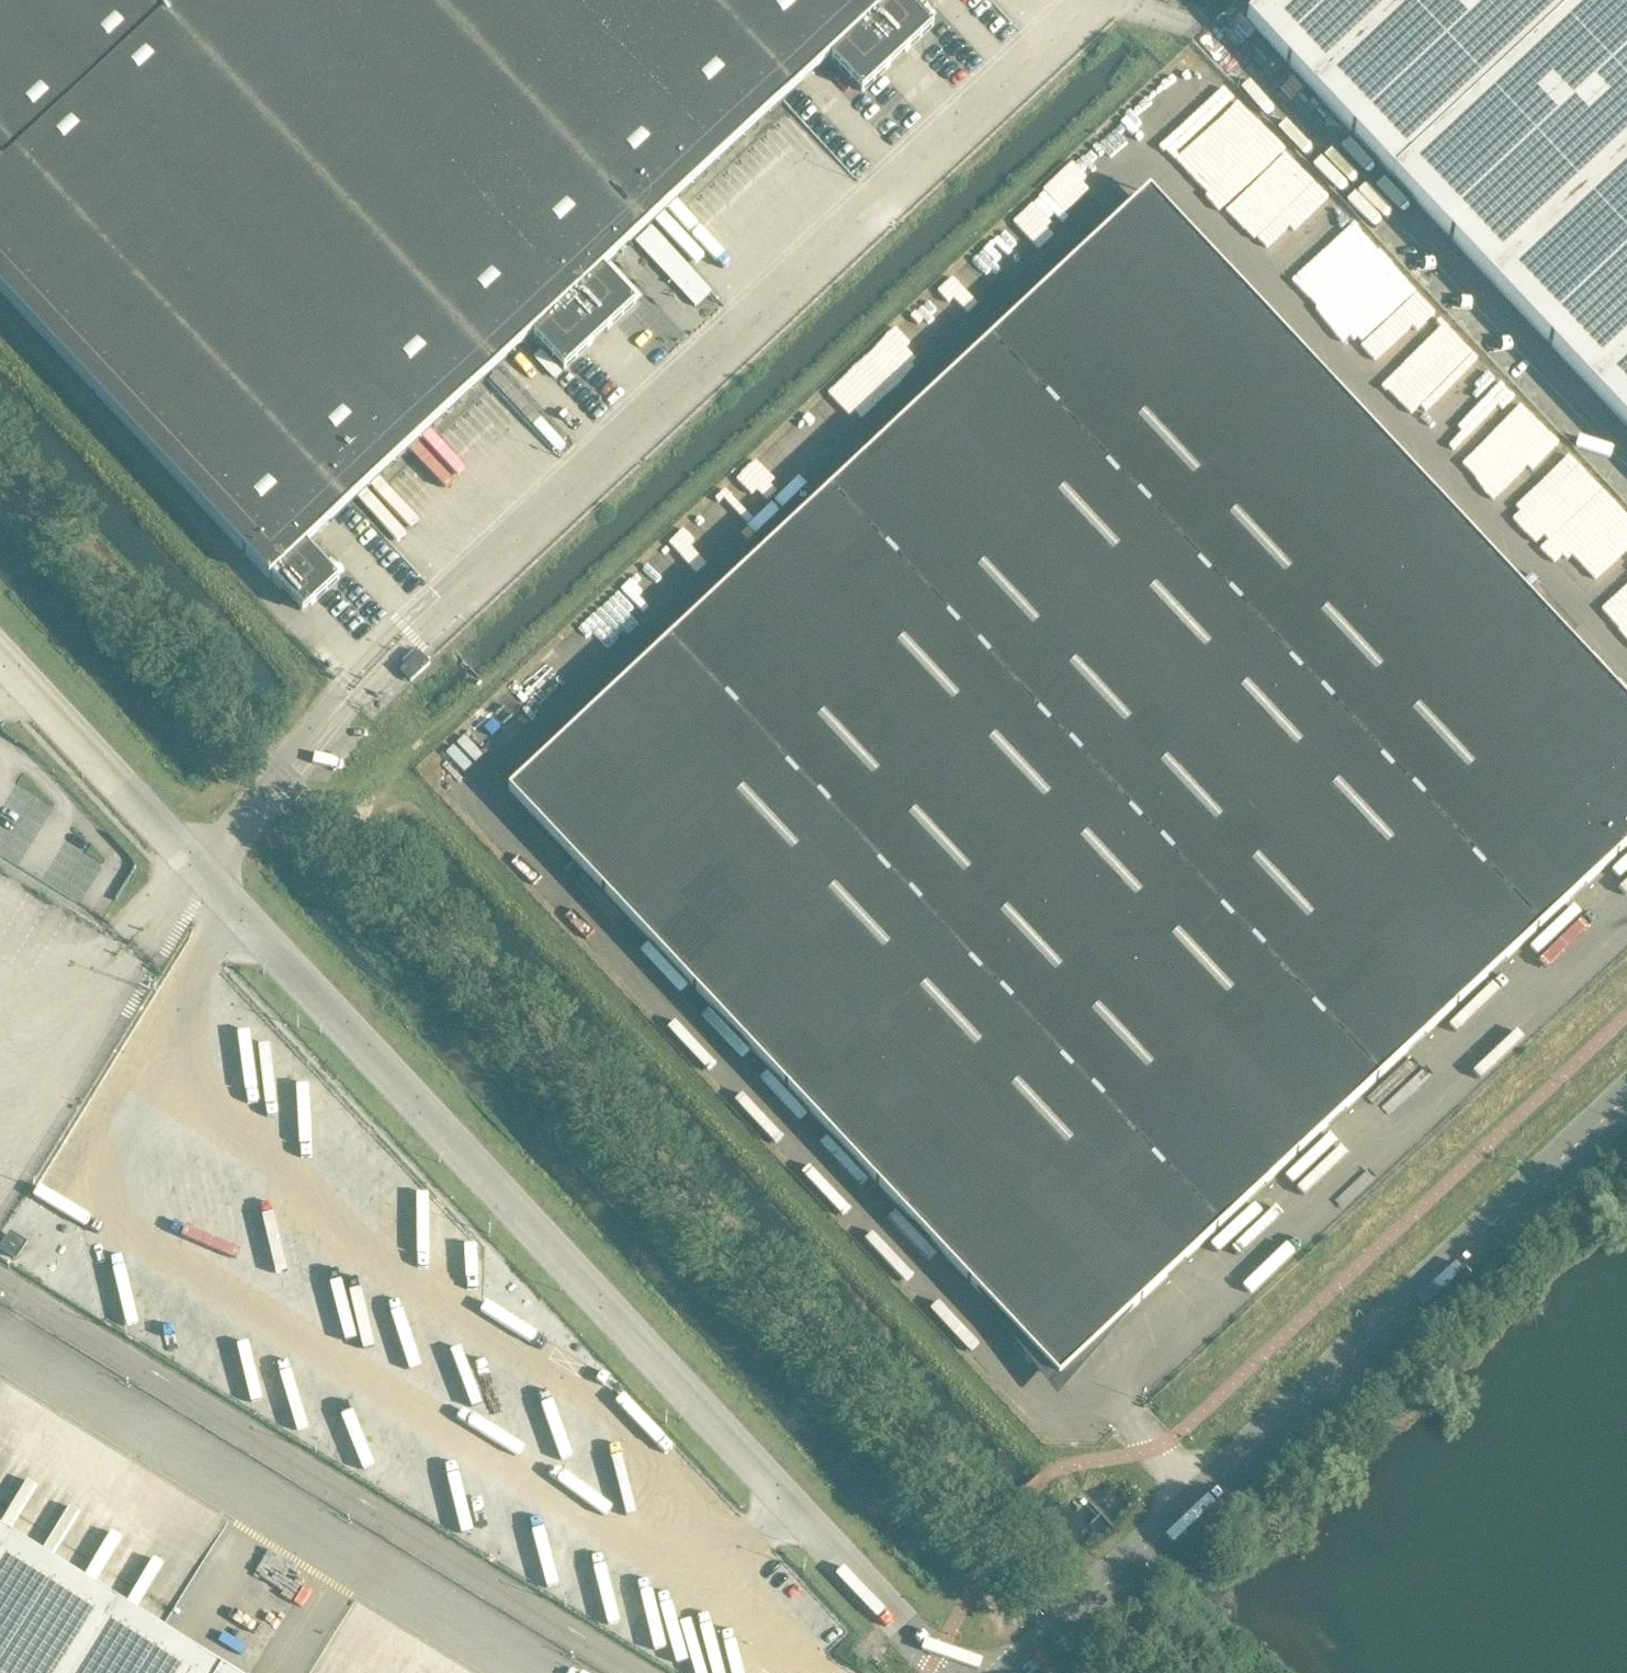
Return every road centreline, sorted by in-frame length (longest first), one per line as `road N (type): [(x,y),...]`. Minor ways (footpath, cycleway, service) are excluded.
road 1 (unclassified): [(946,1672),(0,659)]
road 2 (unclassified): [(1018,1672),(1626,1097)]

